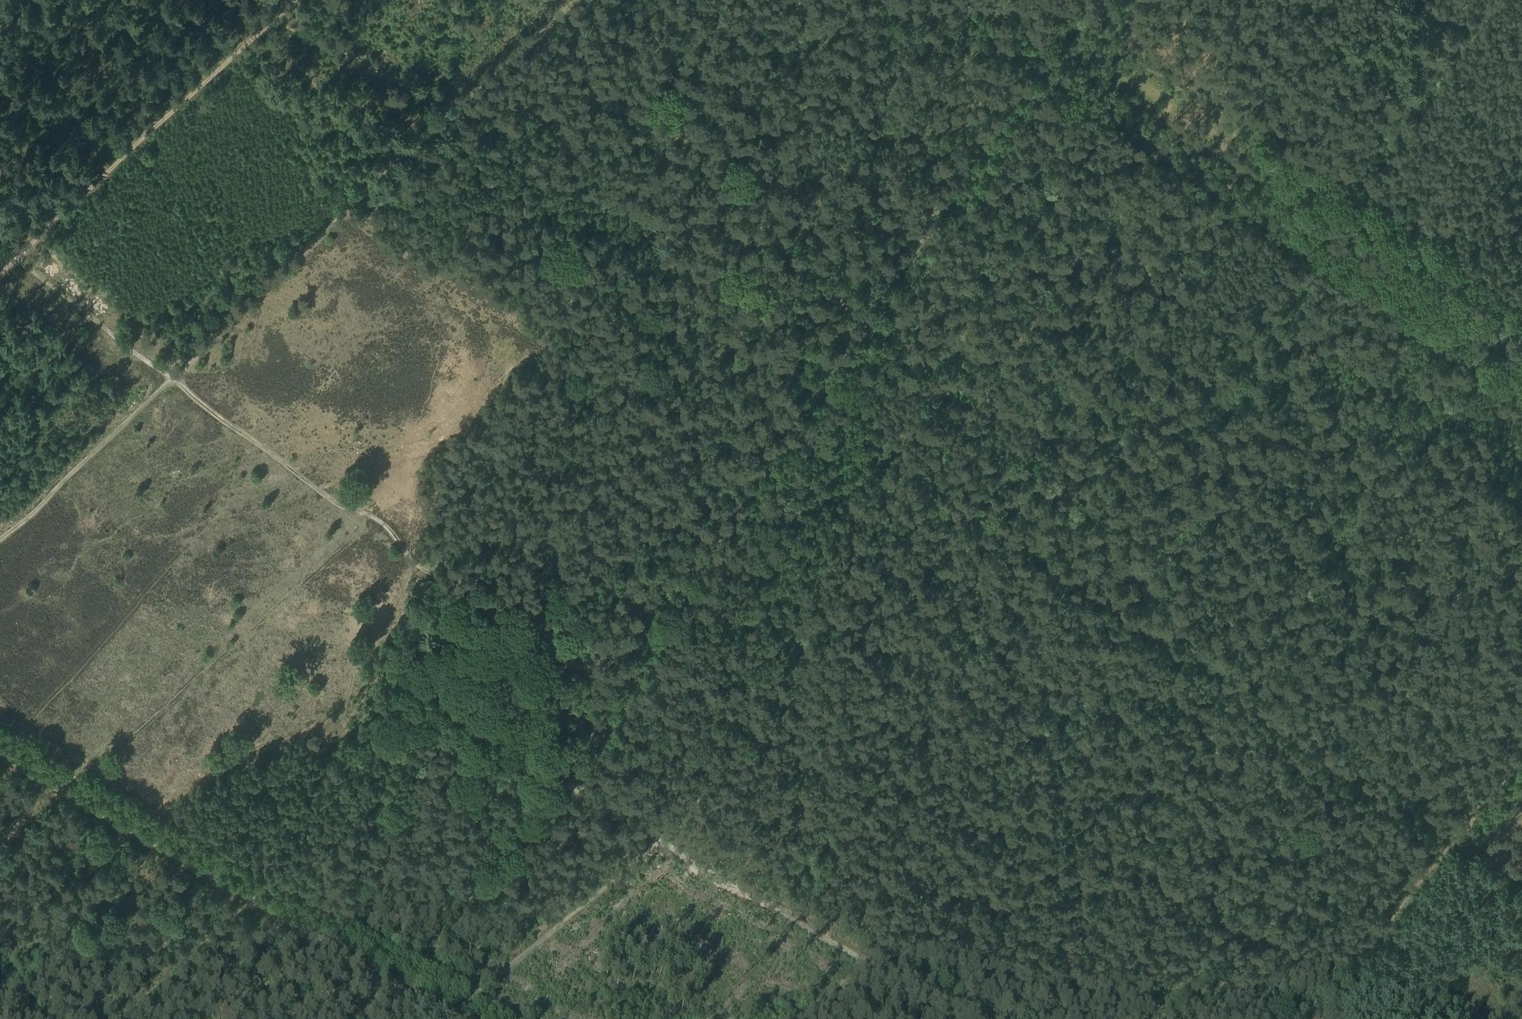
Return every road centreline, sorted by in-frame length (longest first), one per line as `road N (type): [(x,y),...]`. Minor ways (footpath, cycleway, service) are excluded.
road 1 (track): [(488,1018),(0,740)]
road 2 (track): [(1521,760),(1319,1018)]
road 3 (track): [(793,1018),(875,960),(981,1018)]
road 4 (track): [(1156,1018),(1198,969),(1284,1018)]

